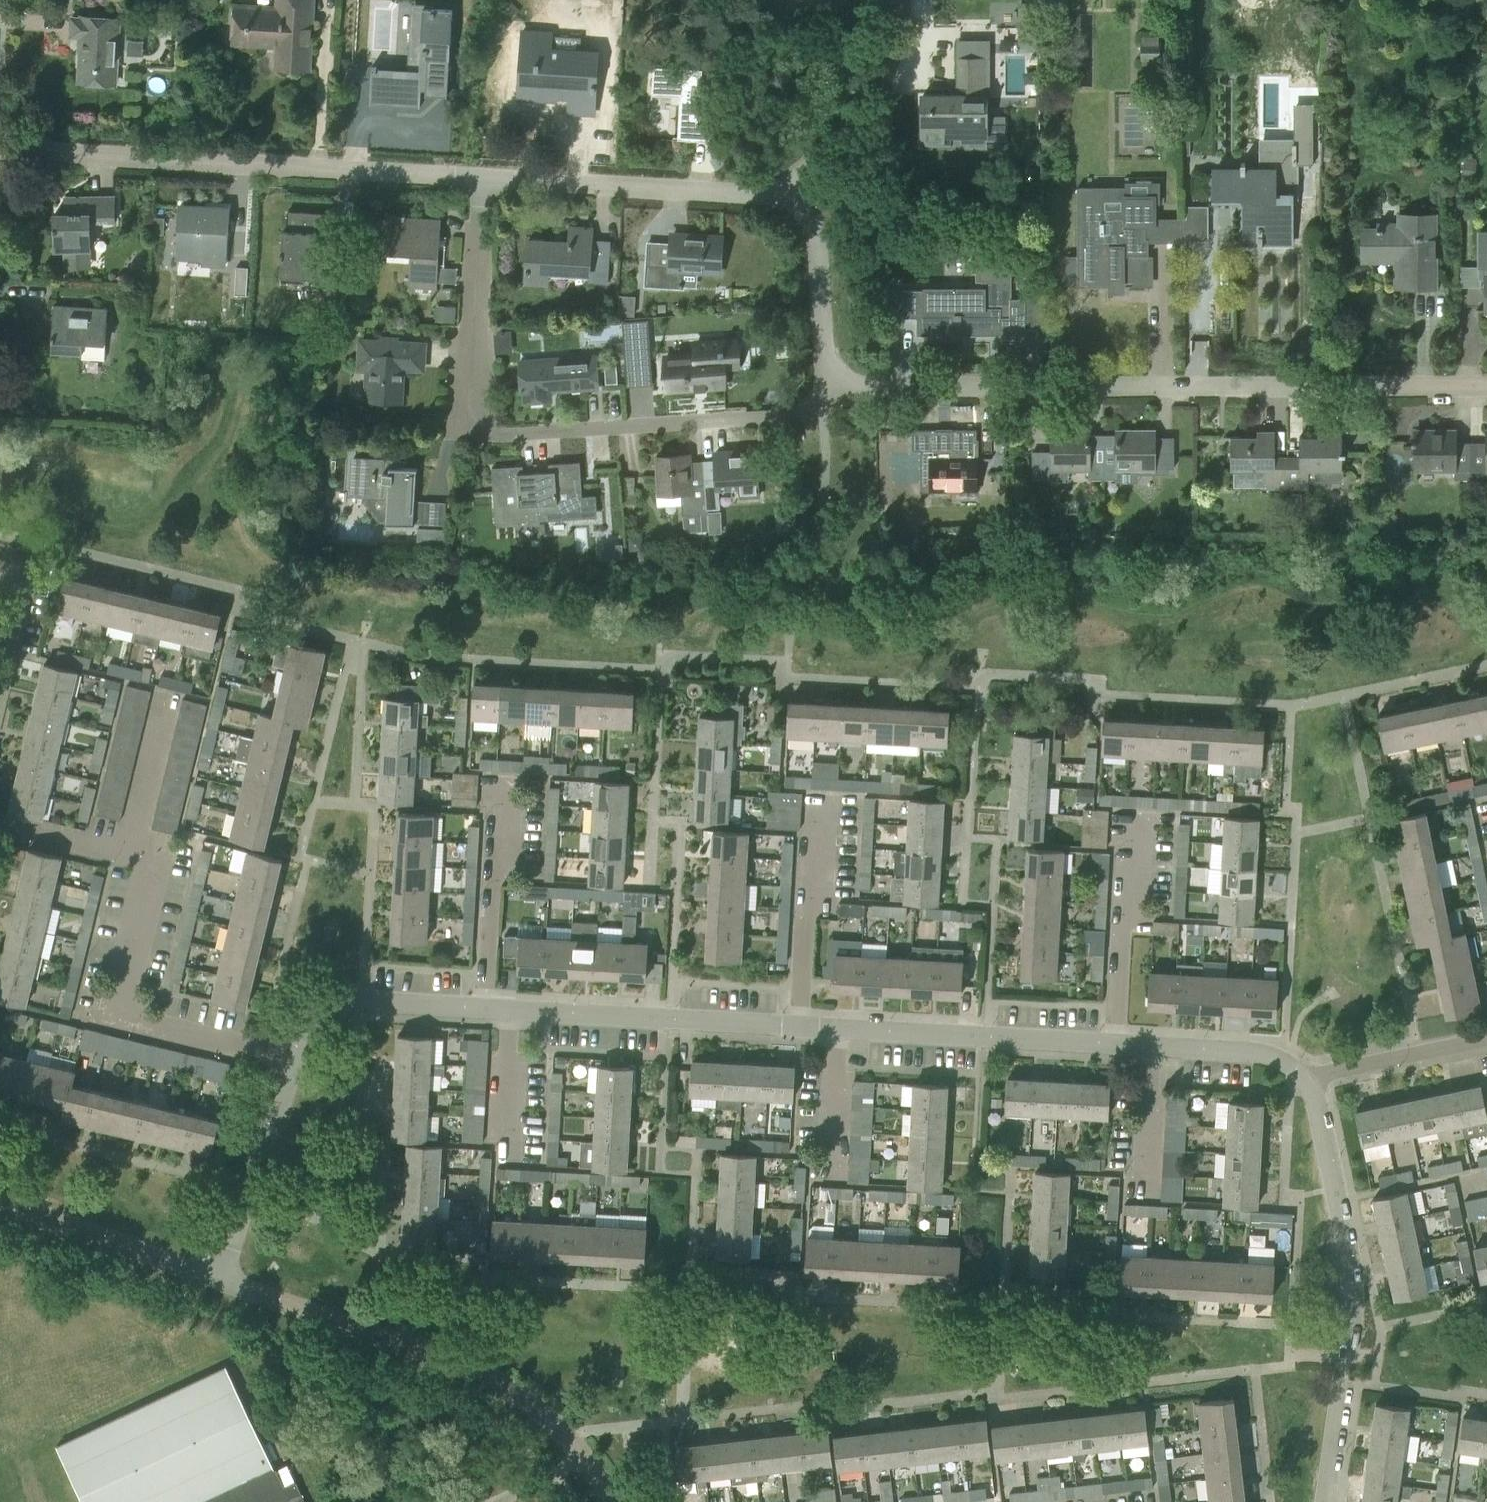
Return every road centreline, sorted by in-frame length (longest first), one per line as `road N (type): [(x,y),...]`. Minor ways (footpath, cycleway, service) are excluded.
road 1 (residential): [(1308,1079),(1293,1063),(1255,1051),(366,1000),(338,1005),(314,1023),(296,1055)]
road 2 (residential): [(1486,374),(861,383),(838,374)]
road 3 (residential): [(838,374),(763,418),(487,435),(467,394),(486,176)]
road 4 (residential): [(838,374),(823,348),(813,224),(779,194),(486,176)]
road 5 (residential): [(486,176),(0,146)]
road 6 (residential): [(296,1055),(133,1014),(121,984),(148,873),(131,851),(0,822)]
road 7 (residential): [(607,1501),(582,1455),(539,1410),(479,1370),(215,1283)]
road 8 (residential): [(1329,1501),(1354,1256),(1308,1079)]
road 9 (residential): [(215,1283),(296,1055)]
road 10 (residential): [(215,1283),(0,1207)]
road 11 (residential): [(1308,1079),(1486,1037)]

